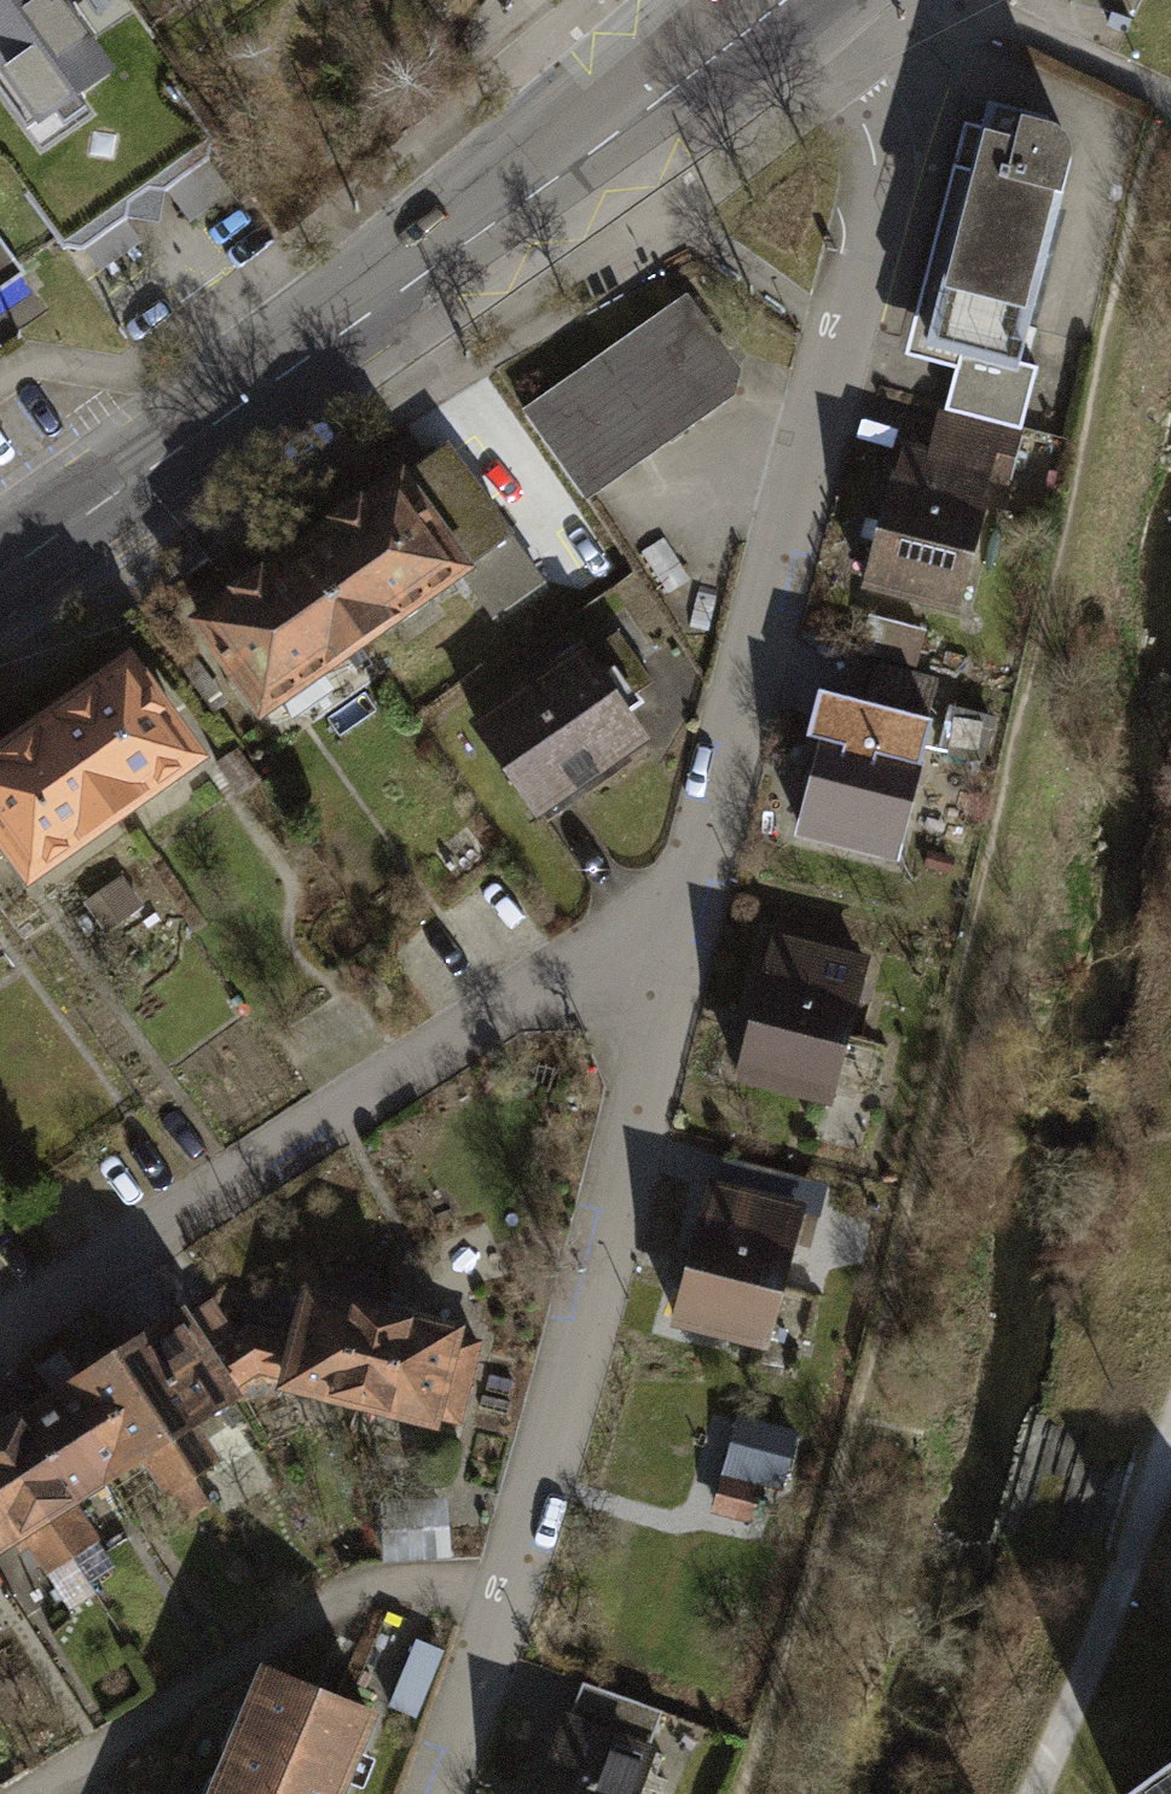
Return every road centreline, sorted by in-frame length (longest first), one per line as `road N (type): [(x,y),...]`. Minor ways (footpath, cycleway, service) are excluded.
road 1 (primary): [(0,576),(771,0)]
road 2 (residential): [(685,890),(864,258),(876,166),(870,129),(840,80),(777,0)]
road 3 (residential): [(0,1340),(685,890)]
road 4 (residential): [(523,1582),(685,890)]
road 5 (residential): [(40,1793),(369,1585),(523,1582)]
road 6 (residential): [(437,1793),(523,1582)]

